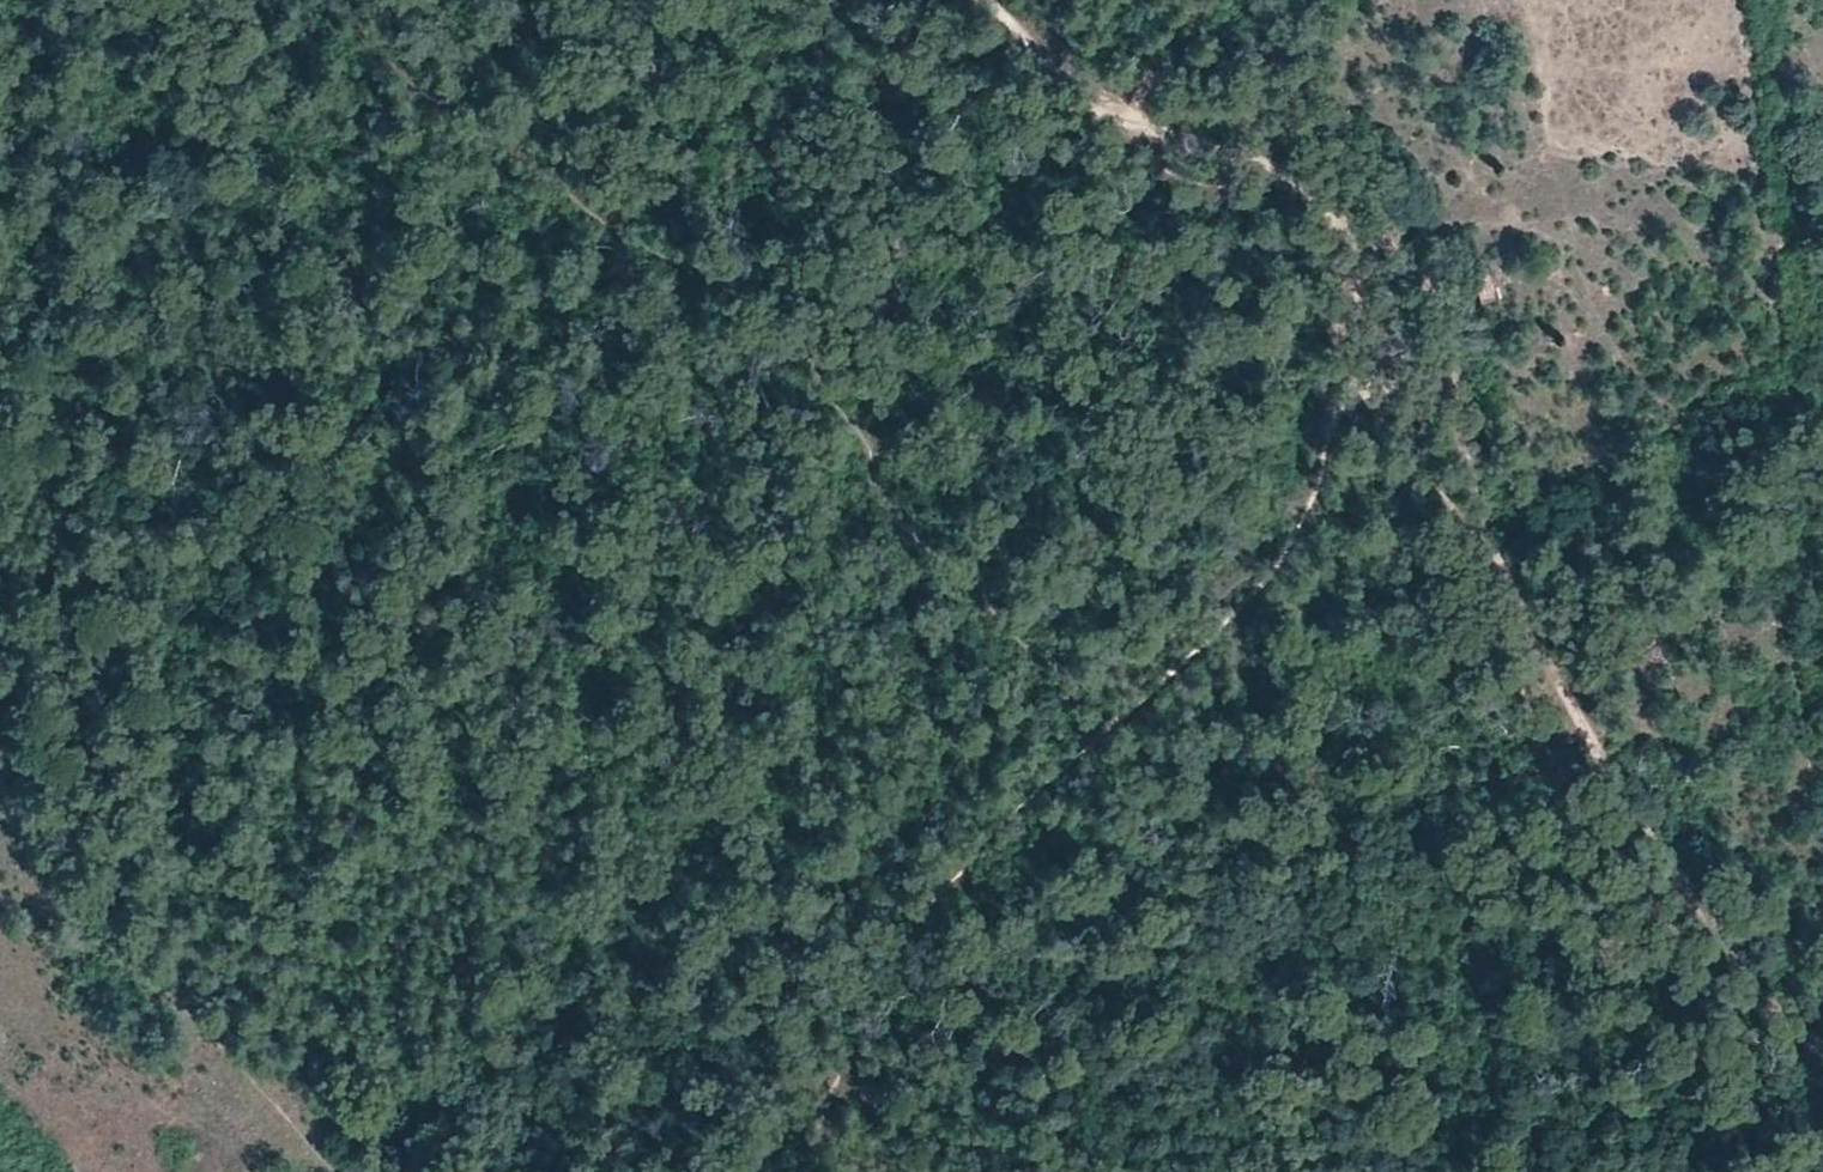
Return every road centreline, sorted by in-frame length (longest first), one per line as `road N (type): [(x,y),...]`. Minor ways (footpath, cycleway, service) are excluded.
road 1 (track): [(991,0),(1106,112),(1363,202),(1414,237),(1443,280),(1458,445),(1519,608),(1574,711),(1673,857),(1822,1044)]

